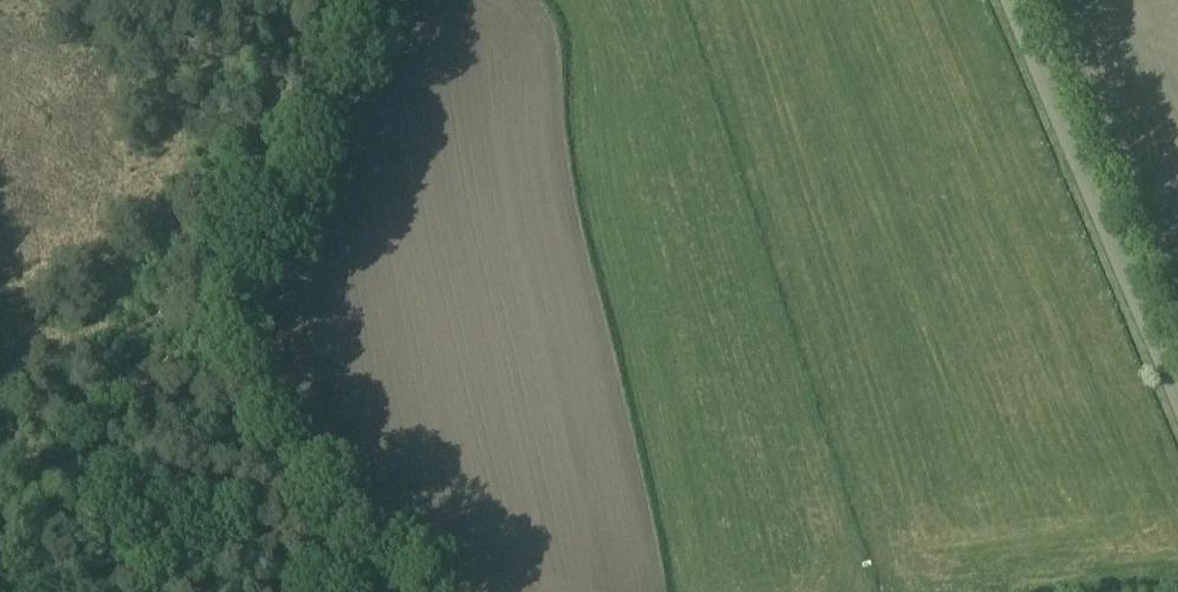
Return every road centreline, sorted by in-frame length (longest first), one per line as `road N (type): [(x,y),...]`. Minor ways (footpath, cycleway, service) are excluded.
road 1 (unclassified): [(1177,393),(1012,0)]

